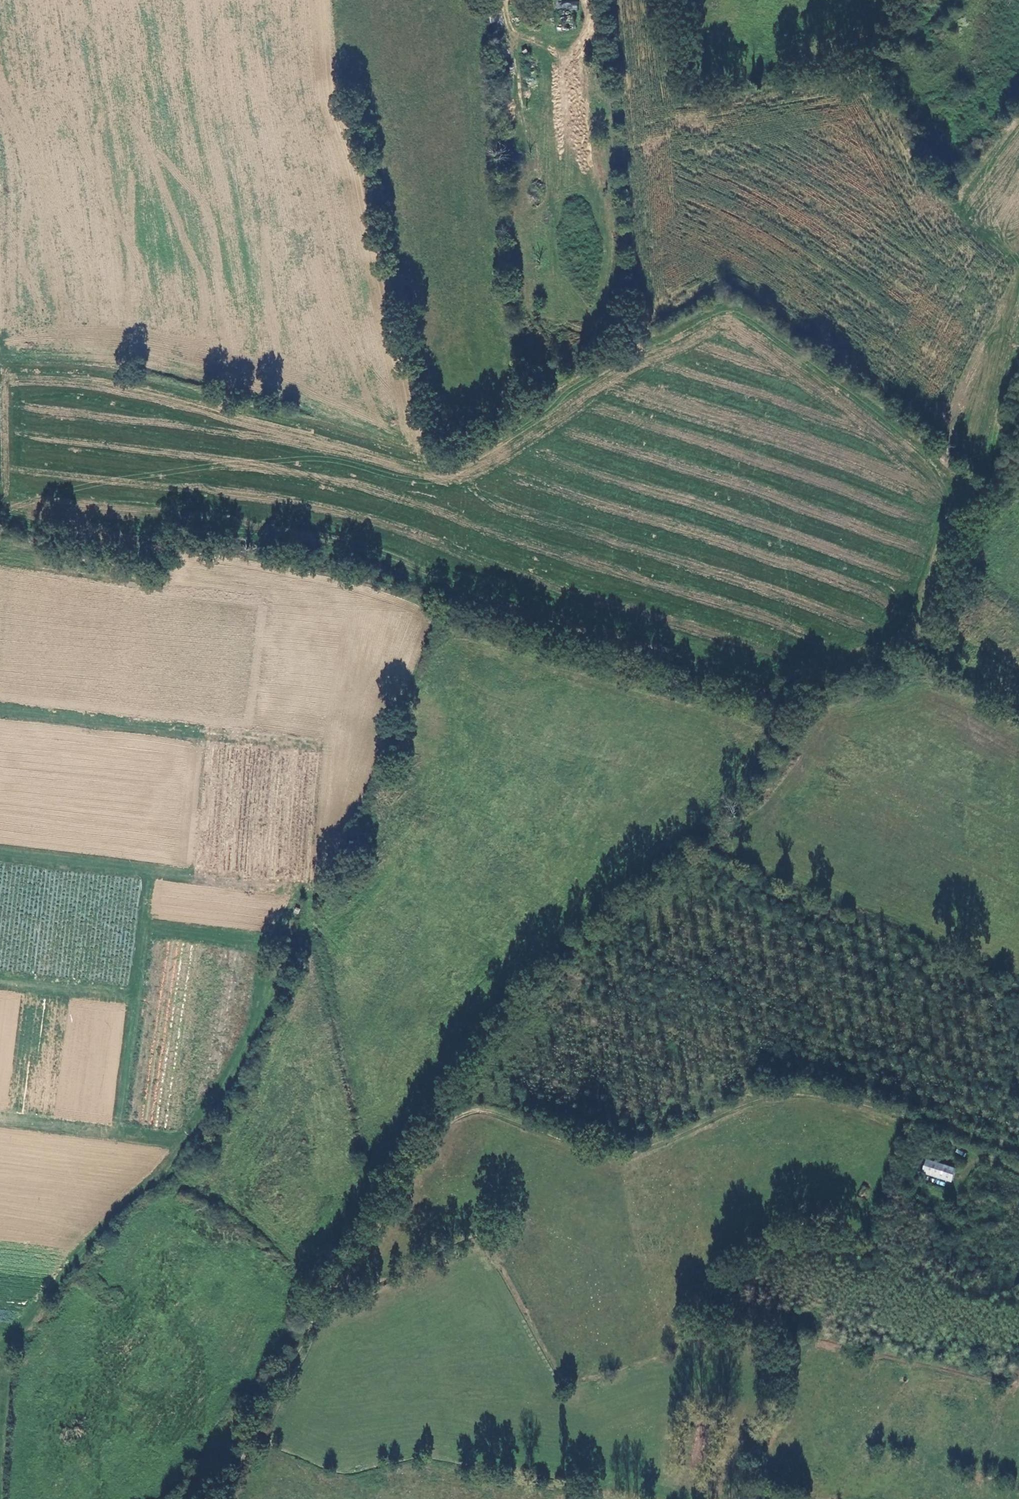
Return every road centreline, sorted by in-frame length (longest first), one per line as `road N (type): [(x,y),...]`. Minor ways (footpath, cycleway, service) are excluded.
road 1 (track): [(455,593),(371,561),(193,526),(152,549),(0,523)]
road 2 (track): [(0,1325),(32,1320),(183,1136),(0,1119)]

